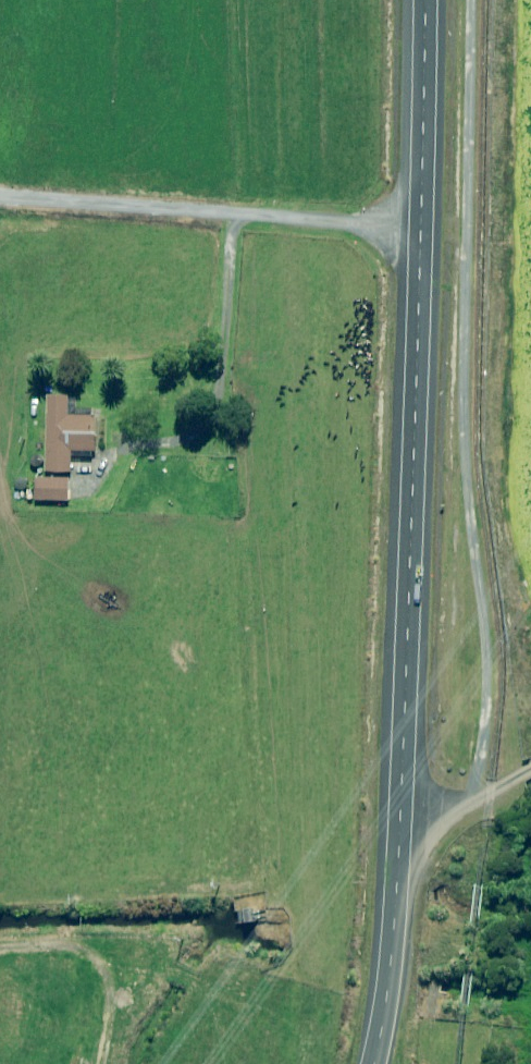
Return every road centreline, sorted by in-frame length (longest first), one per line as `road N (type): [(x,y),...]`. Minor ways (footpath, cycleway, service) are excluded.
road 1 (tertiary): [(420,0),(422,229),(396,903),(375,1063)]
road 2 (track): [(466,795),(485,712),(466,425),(470,0)]

